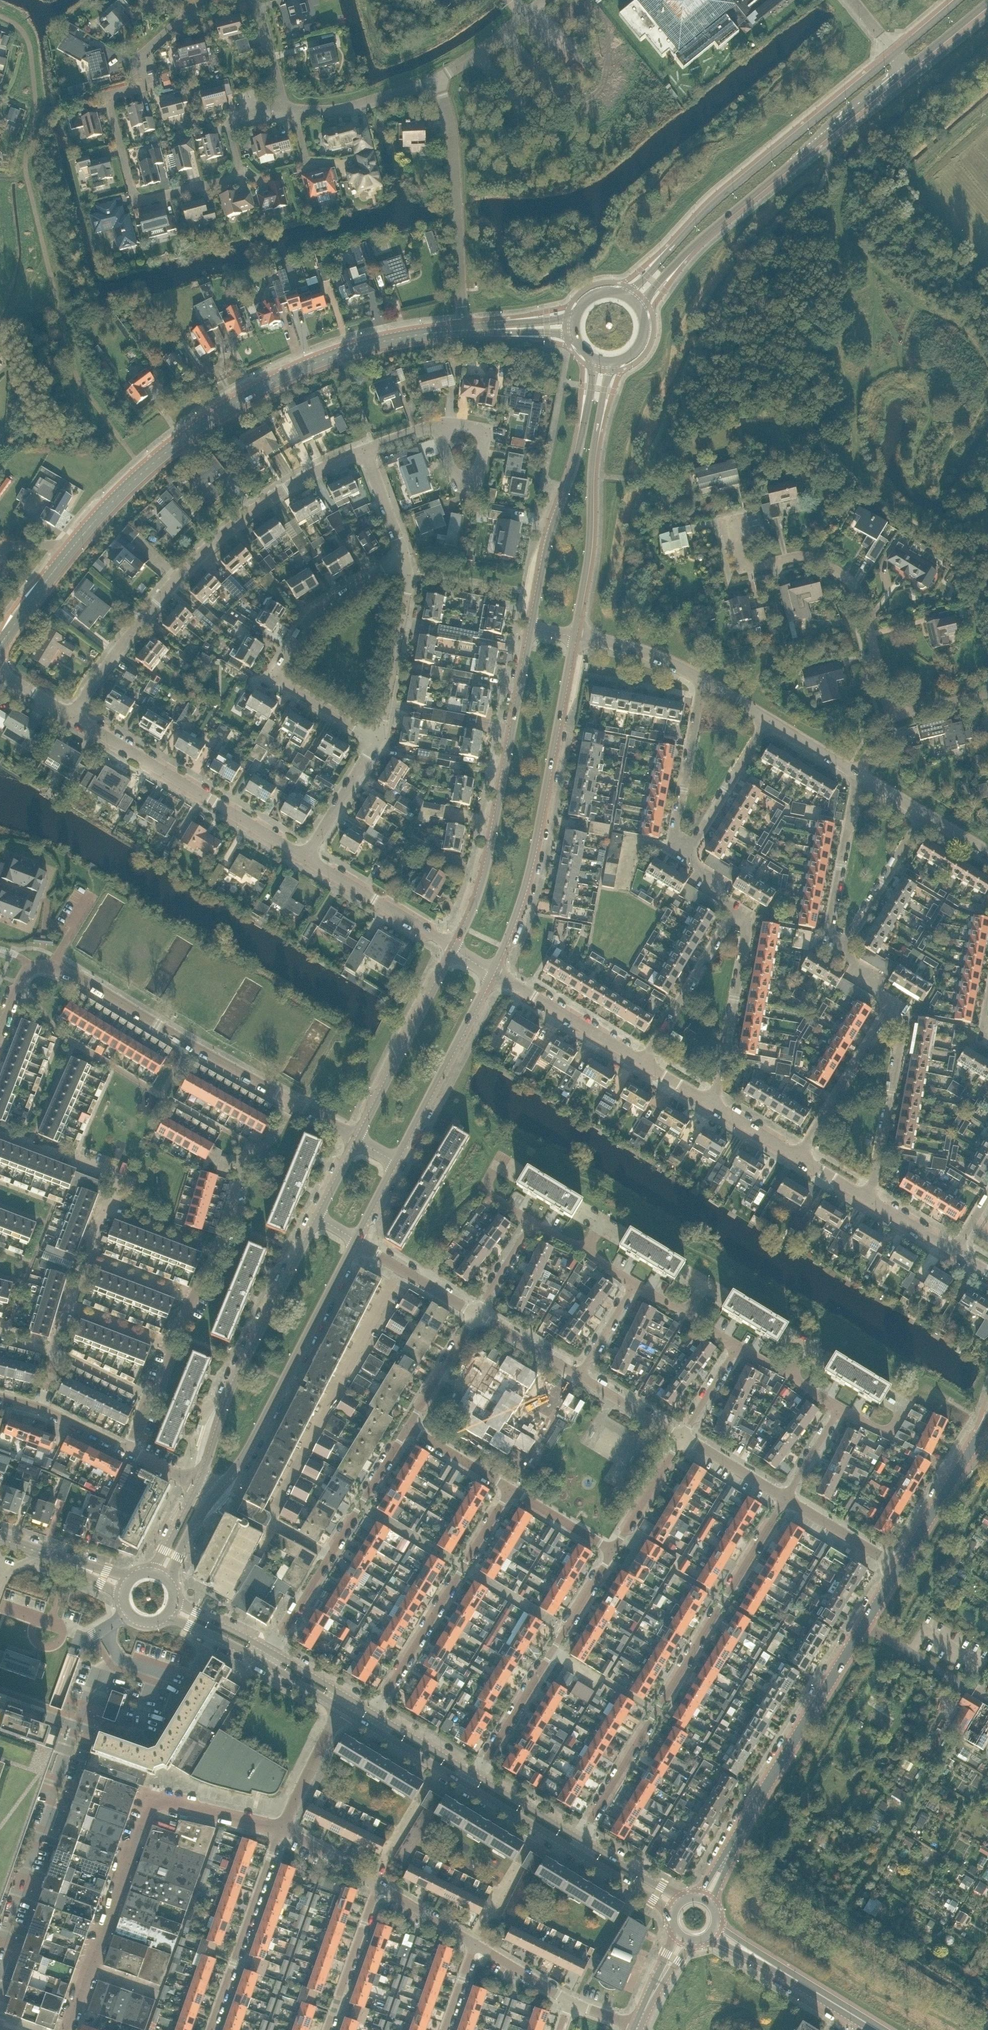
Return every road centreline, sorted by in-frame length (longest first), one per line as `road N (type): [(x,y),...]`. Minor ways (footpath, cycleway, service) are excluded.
road 1 (tertiary): [(5,638),(124,491),(211,418),(341,353),(461,330)]
road 2 (residential): [(75,717),(141,621),(199,555),(269,500),(364,449)]
road 3 (residential): [(785,1498),(581,1839)]
road 4 (residential): [(131,1450),(217,1251),(248,1155),(273,1140),(294,1103)]
road 5 (residential): [(233,150),(234,179),(142,201),(134,196),(111,105),(115,94),(146,85),(141,53),(207,0)]
road 6 (residential): [(294,1103),(53,965),(24,978),(0,1040)]
road 7 (residential): [(0,1337),(57,1352),(112,1184),(109,1174),(0,1129)]
road 8 (secondary): [(895,54),(729,191),(626,296)]
road 9 (secondary): [(640,309),(740,205),(907,69)]
road 10 (secondary): [(495,972),(530,882),(577,637)]
road 11 (residential): [(0,1969),(67,1753),(100,1669),(121,1658)]
road 12 (tertiary): [(730,1851),(899,1568)]
road 13 (secondary): [(530,628),(485,863),(453,947)]
road 14 (residential): [(379,740),(278,676),(312,616),(404,557)]
road 15 (secondary): [(313,1221),(199,1482)]
road 16 (secondary): [(217,1490),(239,1468),(359,1246)]
road 17 (secondary): [(577,637),(593,541),(595,450),(612,362)]
road 18 (secondary): [(595,359),(530,628)]
road 19 (residential): [(893,719),(853,582),(813,558),(747,567),(741,548)]
road 20 (residential): [(306,858),(75,717)]
road 21 (residential): [(477,1777),(611,1550)]
road 22 (residential): [(271,1652),(408,1427)]
road 23 (residential): [(510,1490),(375,1714)]
road 24 (unclassified): [(461,330),(441,82)]
road 25 (secondary): [(396,1162),(495,972)]
road 26 (secondary): [(453,947),(358,1138)]
road 27 (residential): [(280,1828),(211,2029)]
road 28 (residential): [(713,1105),(749,926),(740,916)]
road 29 (residential): [(872,1201),(905,1027),(891,1015)]
road 30 (residential): [(379,740),(405,600),(404,557)]
road 31 (residential): [(845,948),(828,921),(859,773)]
road 32 (residential): [(740,916),(729,917),(641,1061)]
road 33 (residential): [(675,850),(705,679)]
road 34 (residential): [(799,1158),(882,1018),(891,1015)]
road 35 (residential): [(453,947),(306,858)]
road 36 (residential): [(641,1061),(495,972)]
road 37 (tertiary): [(899,1568),(987,1422)]
road 38 (residential): [(675,850),(697,839),(767,718)]
road 39 (residential): [(439,424),(458,482),(475,485),(486,429),(461,424)]
road 40 (residential): [(845,948),(924,813)]
road 41 (residential): [(327,2029),(378,1886)]
road 42 (residential): [(303,113),(345,111),(441,82)]
road 43 (residential): [(131,1450),(0,1398)]
road 44 (residential): [(306,858),(379,740)]
road 45 (residential): [(705,679),(647,653),(577,637)]
road 46 (residential): [(280,1828),(342,1708)]
road 47 (residential): [(611,1550),(681,1435)]
road 48 (residential): [(475,1313),(359,1246)]
road 49 (residential): [(899,1568),(785,1498)]
road 50 (residential): [(408,1427),(475,1313)]
road 51 (unclassified): [(441,82),(544,0)]
road 52 (residential): [(580,1375),(475,1313)]
road 53 (residential): [(785,1498),(681,1435)]
road 54 (secondary): [(581,1839),(477,1777)]
road 55 (secondary): [(369,1724),(472,1787)]
road 56 (secondary): [(472,1787),(575,1850)]
road 57 (residential): [(532,1223),(587,1248),(634,1285)]
road 58 (residential): [(634,1285),(736,1348)]
road 59 (residential): [(736,1348),(839,1409)]

